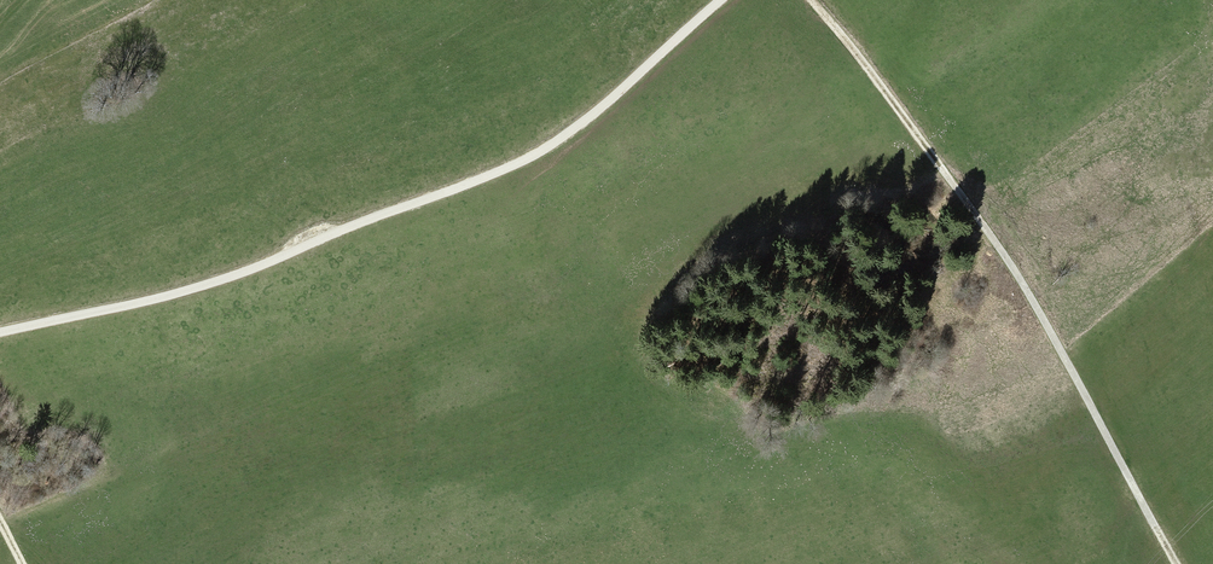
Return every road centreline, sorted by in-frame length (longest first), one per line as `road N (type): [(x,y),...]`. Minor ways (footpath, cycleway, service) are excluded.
road 1 (unclassified): [(0,336),(197,293),(496,178),(550,152),(730,0)]
road 2 (track): [(811,0),(861,54),(990,234),(1177,563)]

